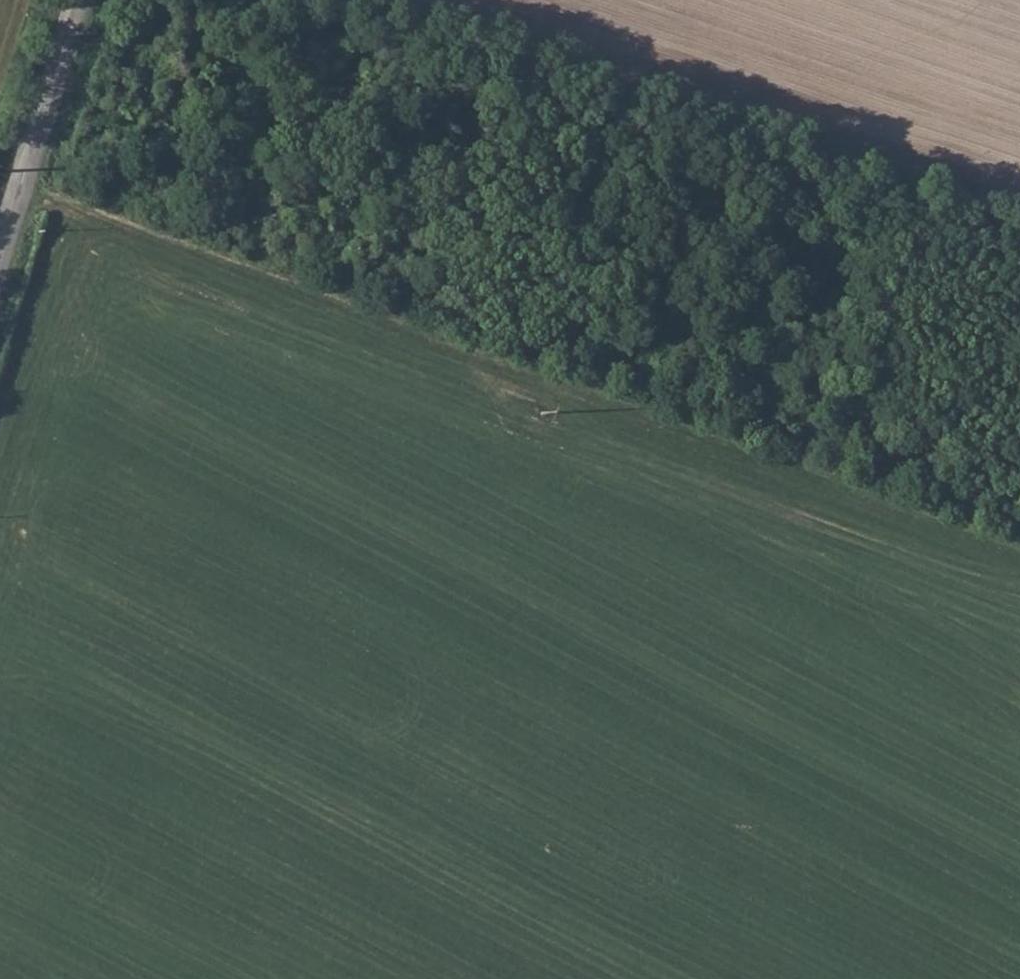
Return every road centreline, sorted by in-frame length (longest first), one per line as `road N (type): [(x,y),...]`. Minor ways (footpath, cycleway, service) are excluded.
road 1 (tertiary): [(81,0),(0,259)]

